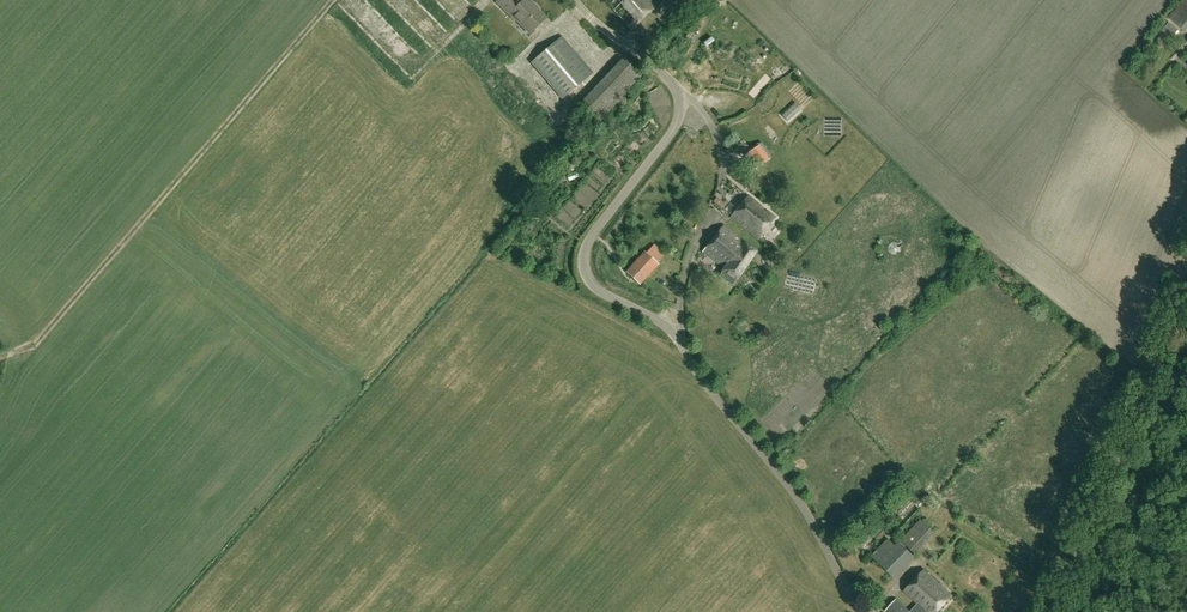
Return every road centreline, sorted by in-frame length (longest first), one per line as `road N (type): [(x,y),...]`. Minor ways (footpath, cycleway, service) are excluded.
road 1 (unclassified): [(691,348),(595,273),(585,240),(675,127),(685,98)]
road 2 (unclassified): [(1058,611),(1186,311)]
road 3 (unclassified): [(861,611),(819,518),(691,348)]
road 4 (unclassified): [(691,348),(686,283),(725,162),(721,136),(685,98)]
road 5 (unclassified): [(685,98),(589,0)]

